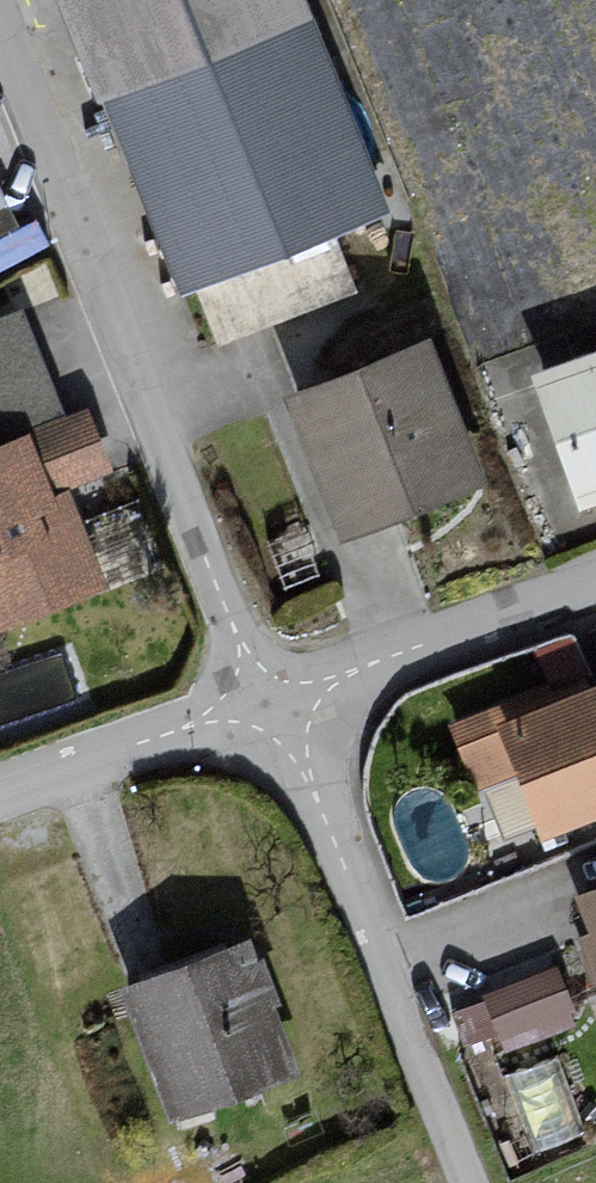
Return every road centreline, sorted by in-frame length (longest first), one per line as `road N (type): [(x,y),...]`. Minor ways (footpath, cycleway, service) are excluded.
road 1 (residential): [(0,32),(223,608),(271,705)]
road 2 (residential): [(271,705),(345,867),(465,1182)]
road 3 (residential): [(271,705),(595,582)]
road 4 (residential): [(0,798),(271,705)]

